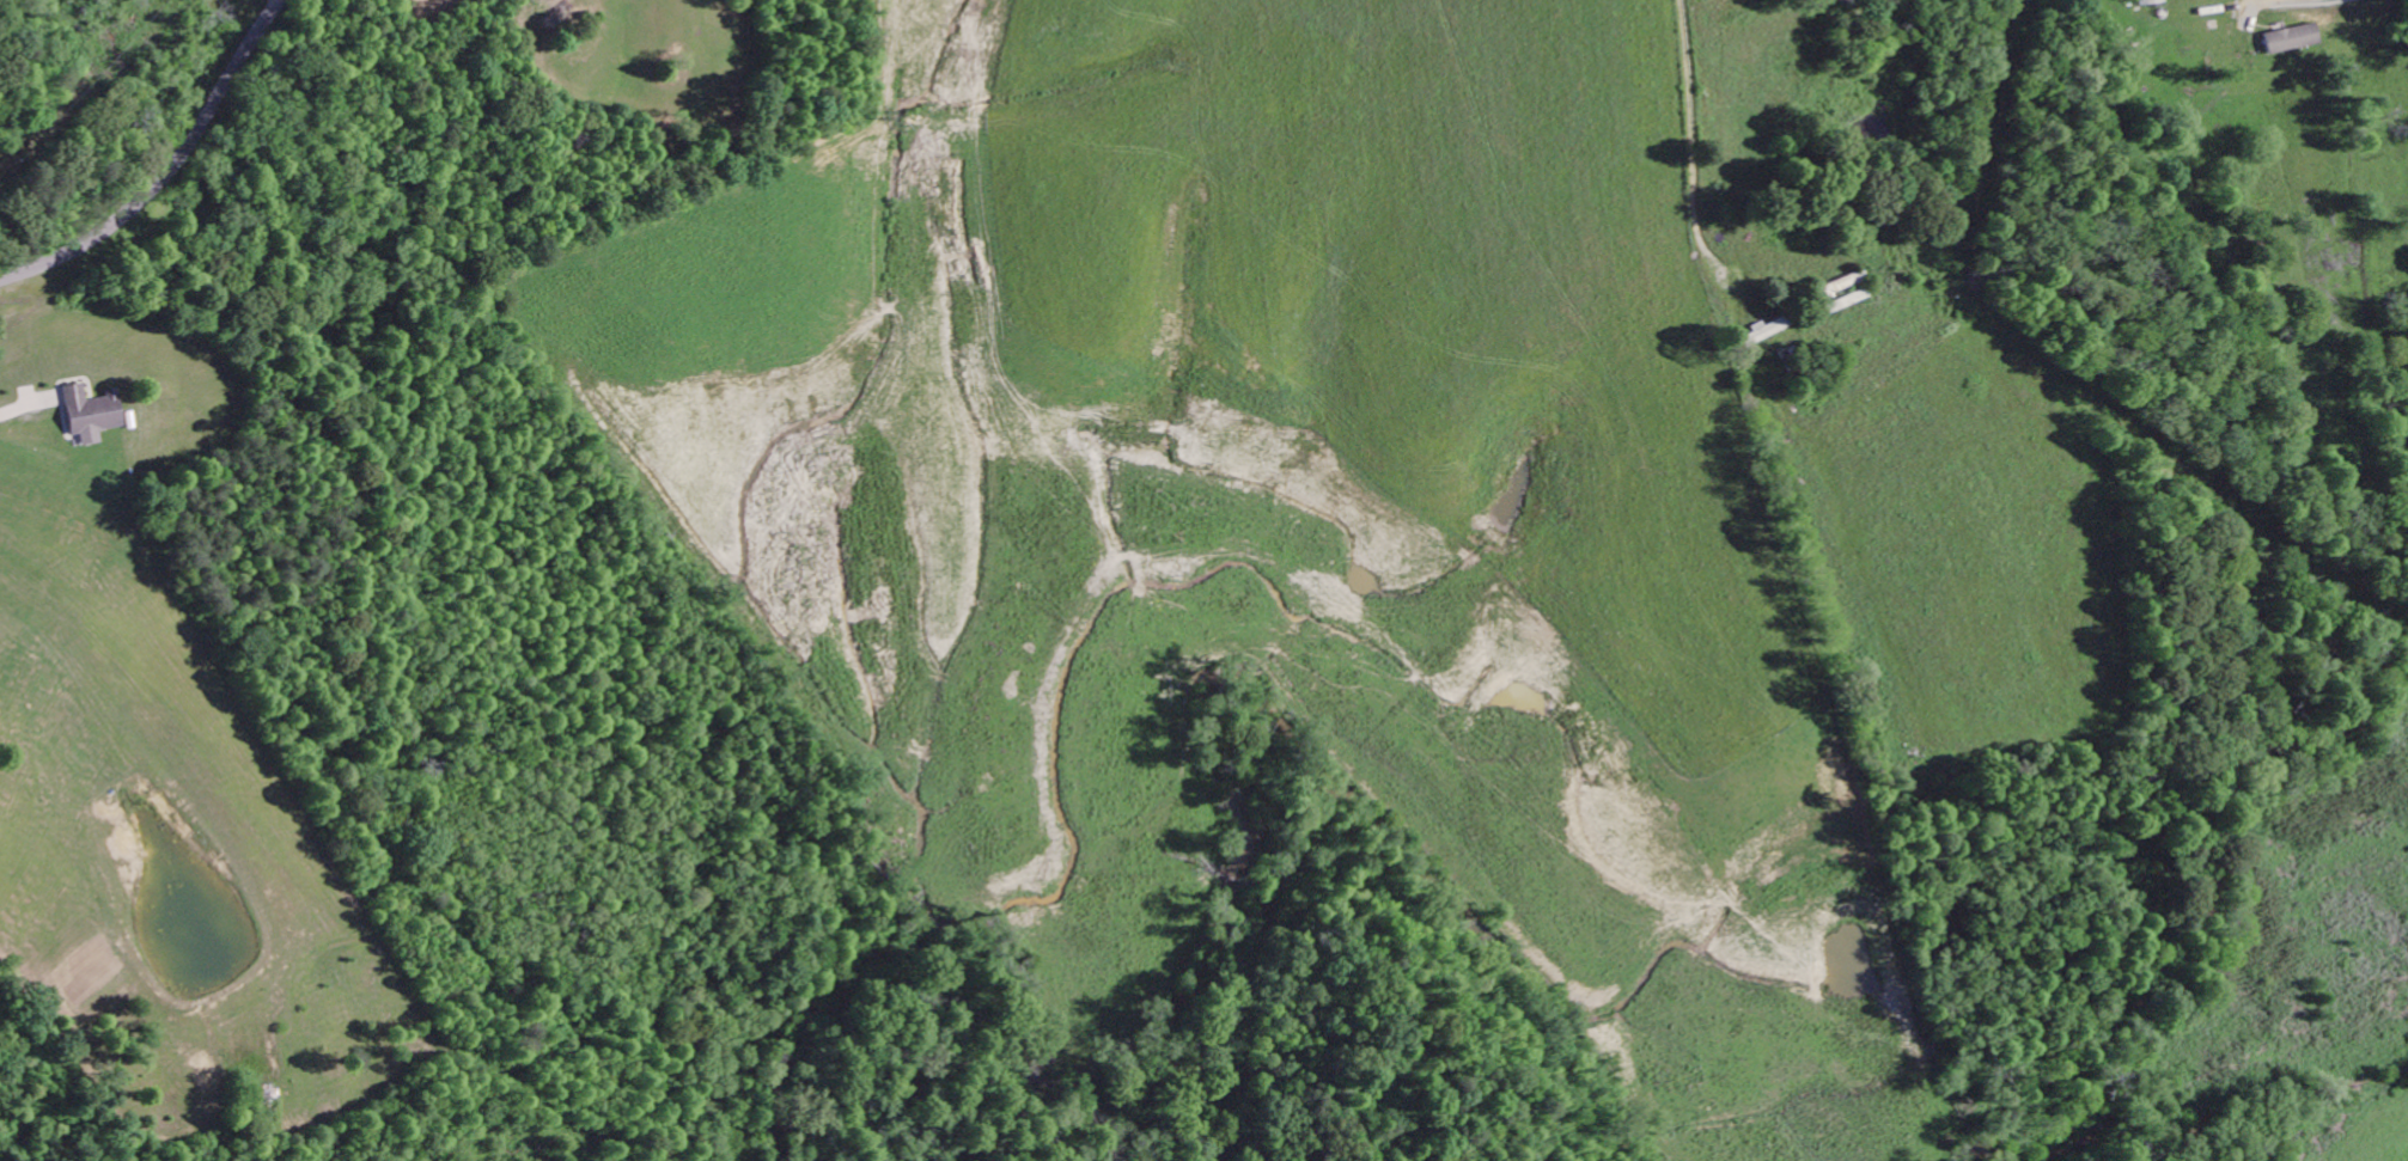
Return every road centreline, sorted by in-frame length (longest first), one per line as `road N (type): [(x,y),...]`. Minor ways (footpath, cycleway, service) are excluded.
road 1 (residential): [(0,283),(104,233),(150,195),(191,145),(281,0)]

